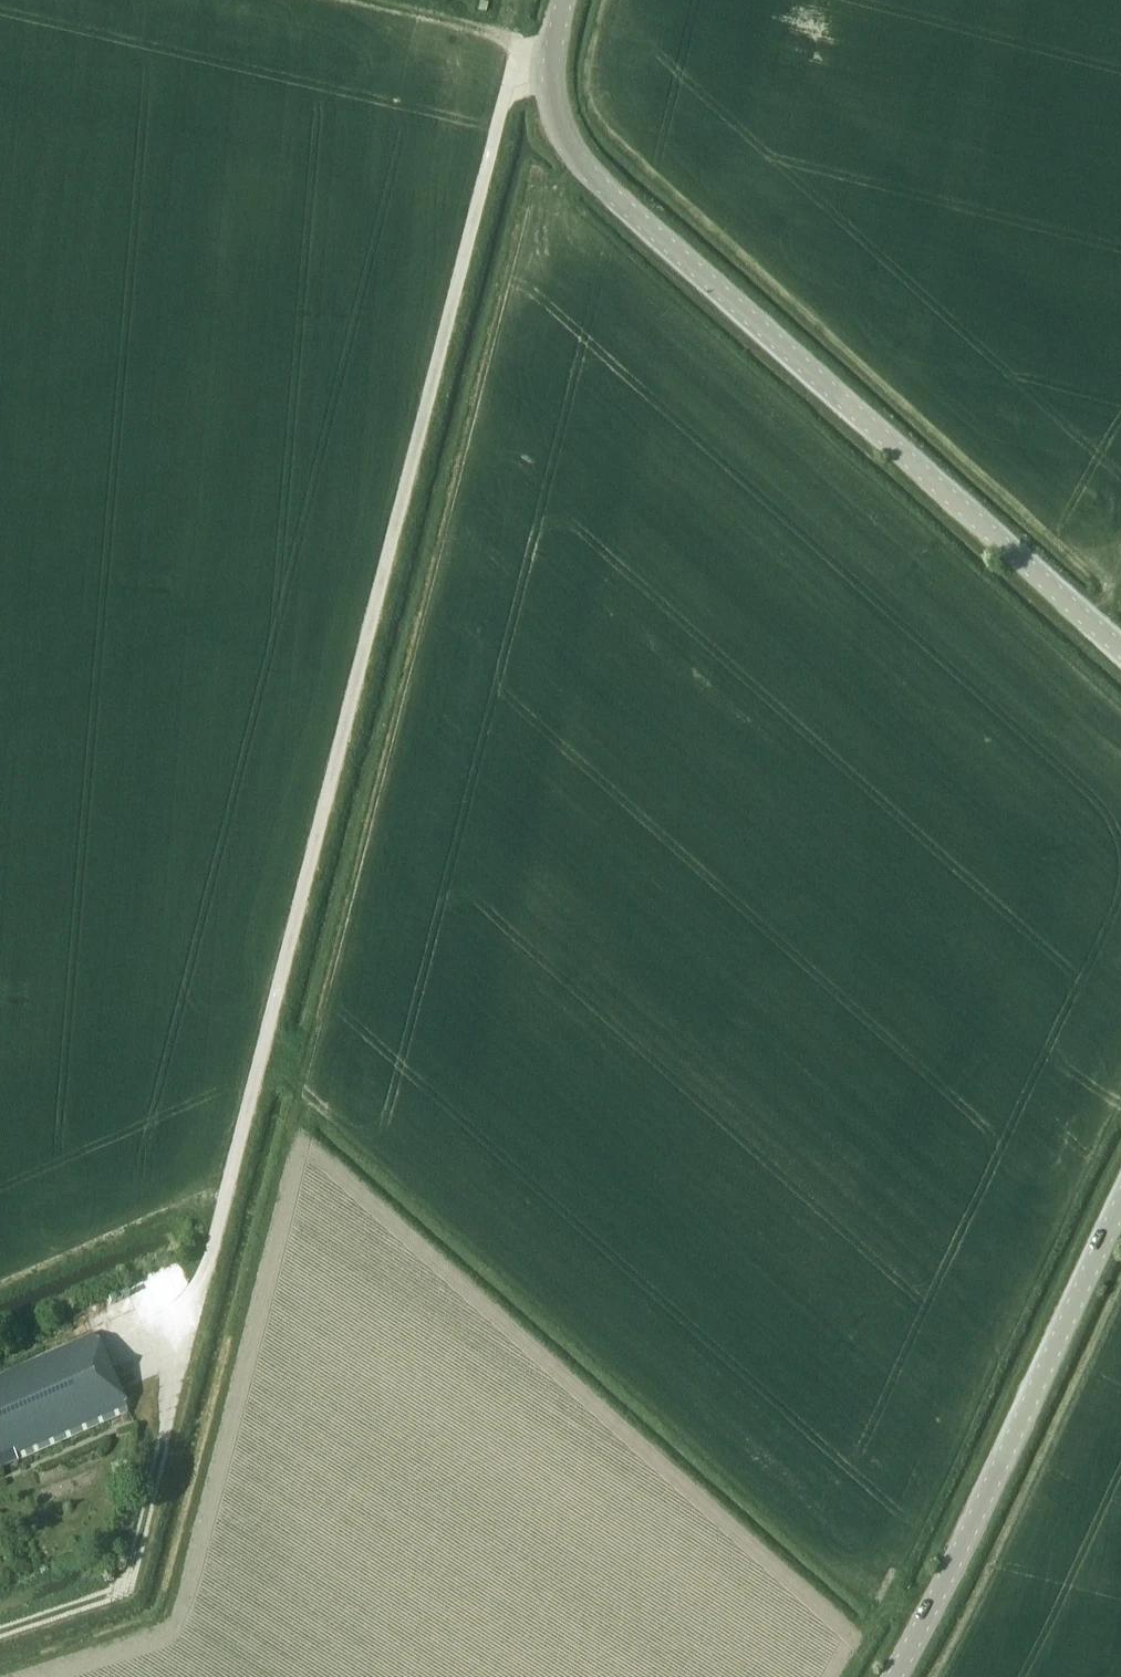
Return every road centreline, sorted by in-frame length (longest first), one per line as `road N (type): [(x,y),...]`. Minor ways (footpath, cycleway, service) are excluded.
road 1 (secondary): [(1120,653),(589,171),(564,137),(553,93),(564,0)]
road 2 (secondary): [(893,1676),(1120,1202)]
road 3 (track): [(0,1632),(110,1595),(128,1578),(173,1372)]

